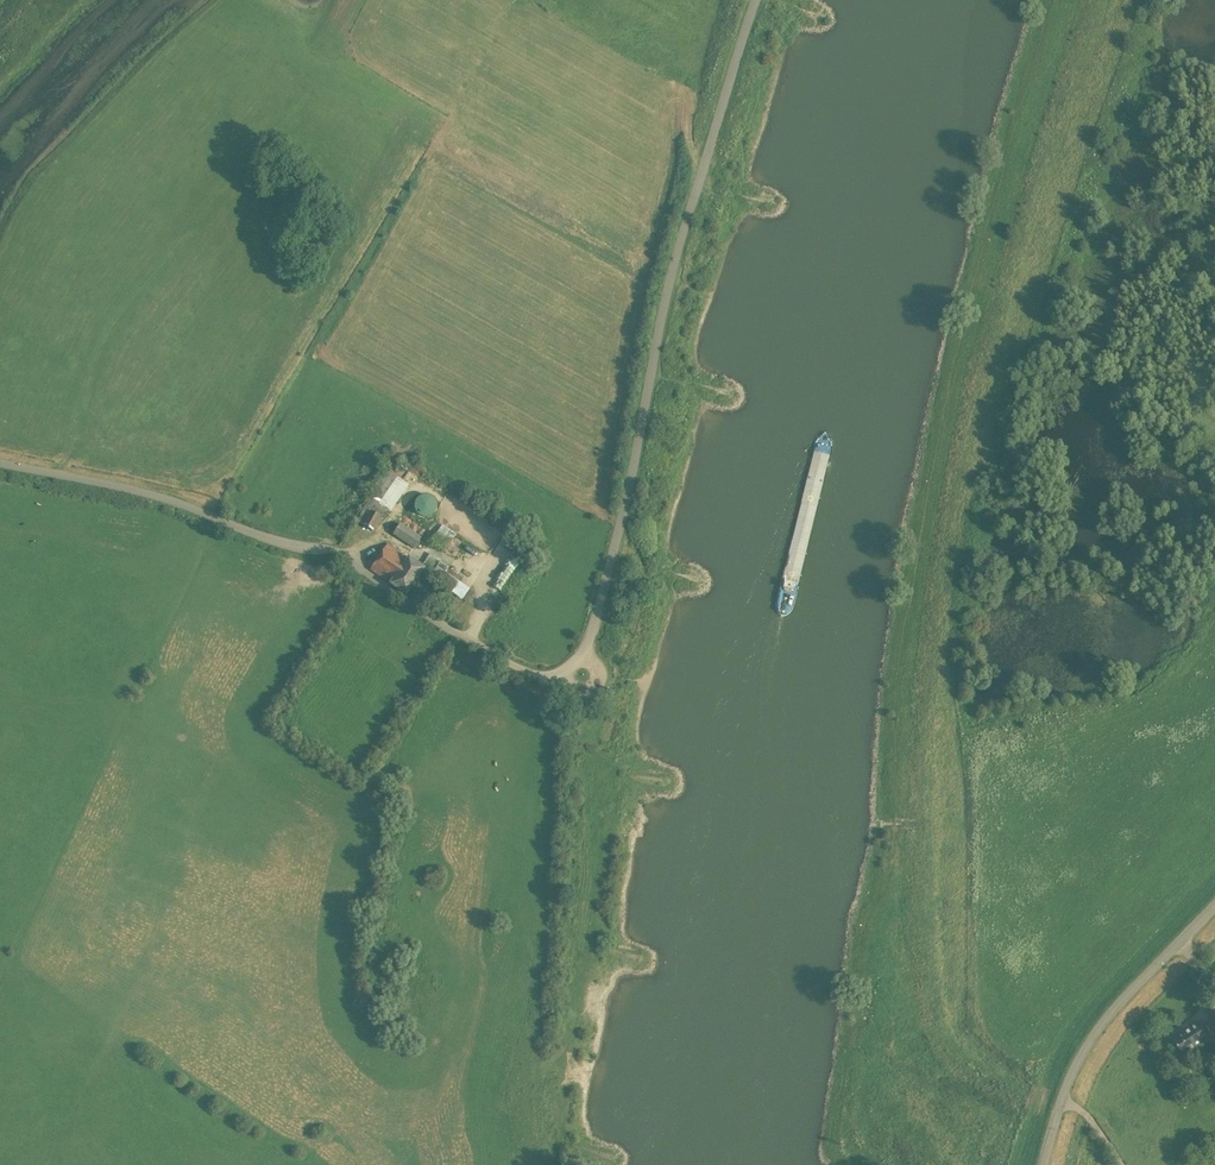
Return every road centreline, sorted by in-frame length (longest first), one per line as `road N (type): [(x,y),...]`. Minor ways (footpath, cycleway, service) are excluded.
road 1 (unclassified): [(751,0),(661,304),(588,640),(563,672),(536,676),(478,646),(345,559),(94,479),(0,462)]
road 2 (unclassified): [(1041,1164),(1088,1039),(1214,906)]

